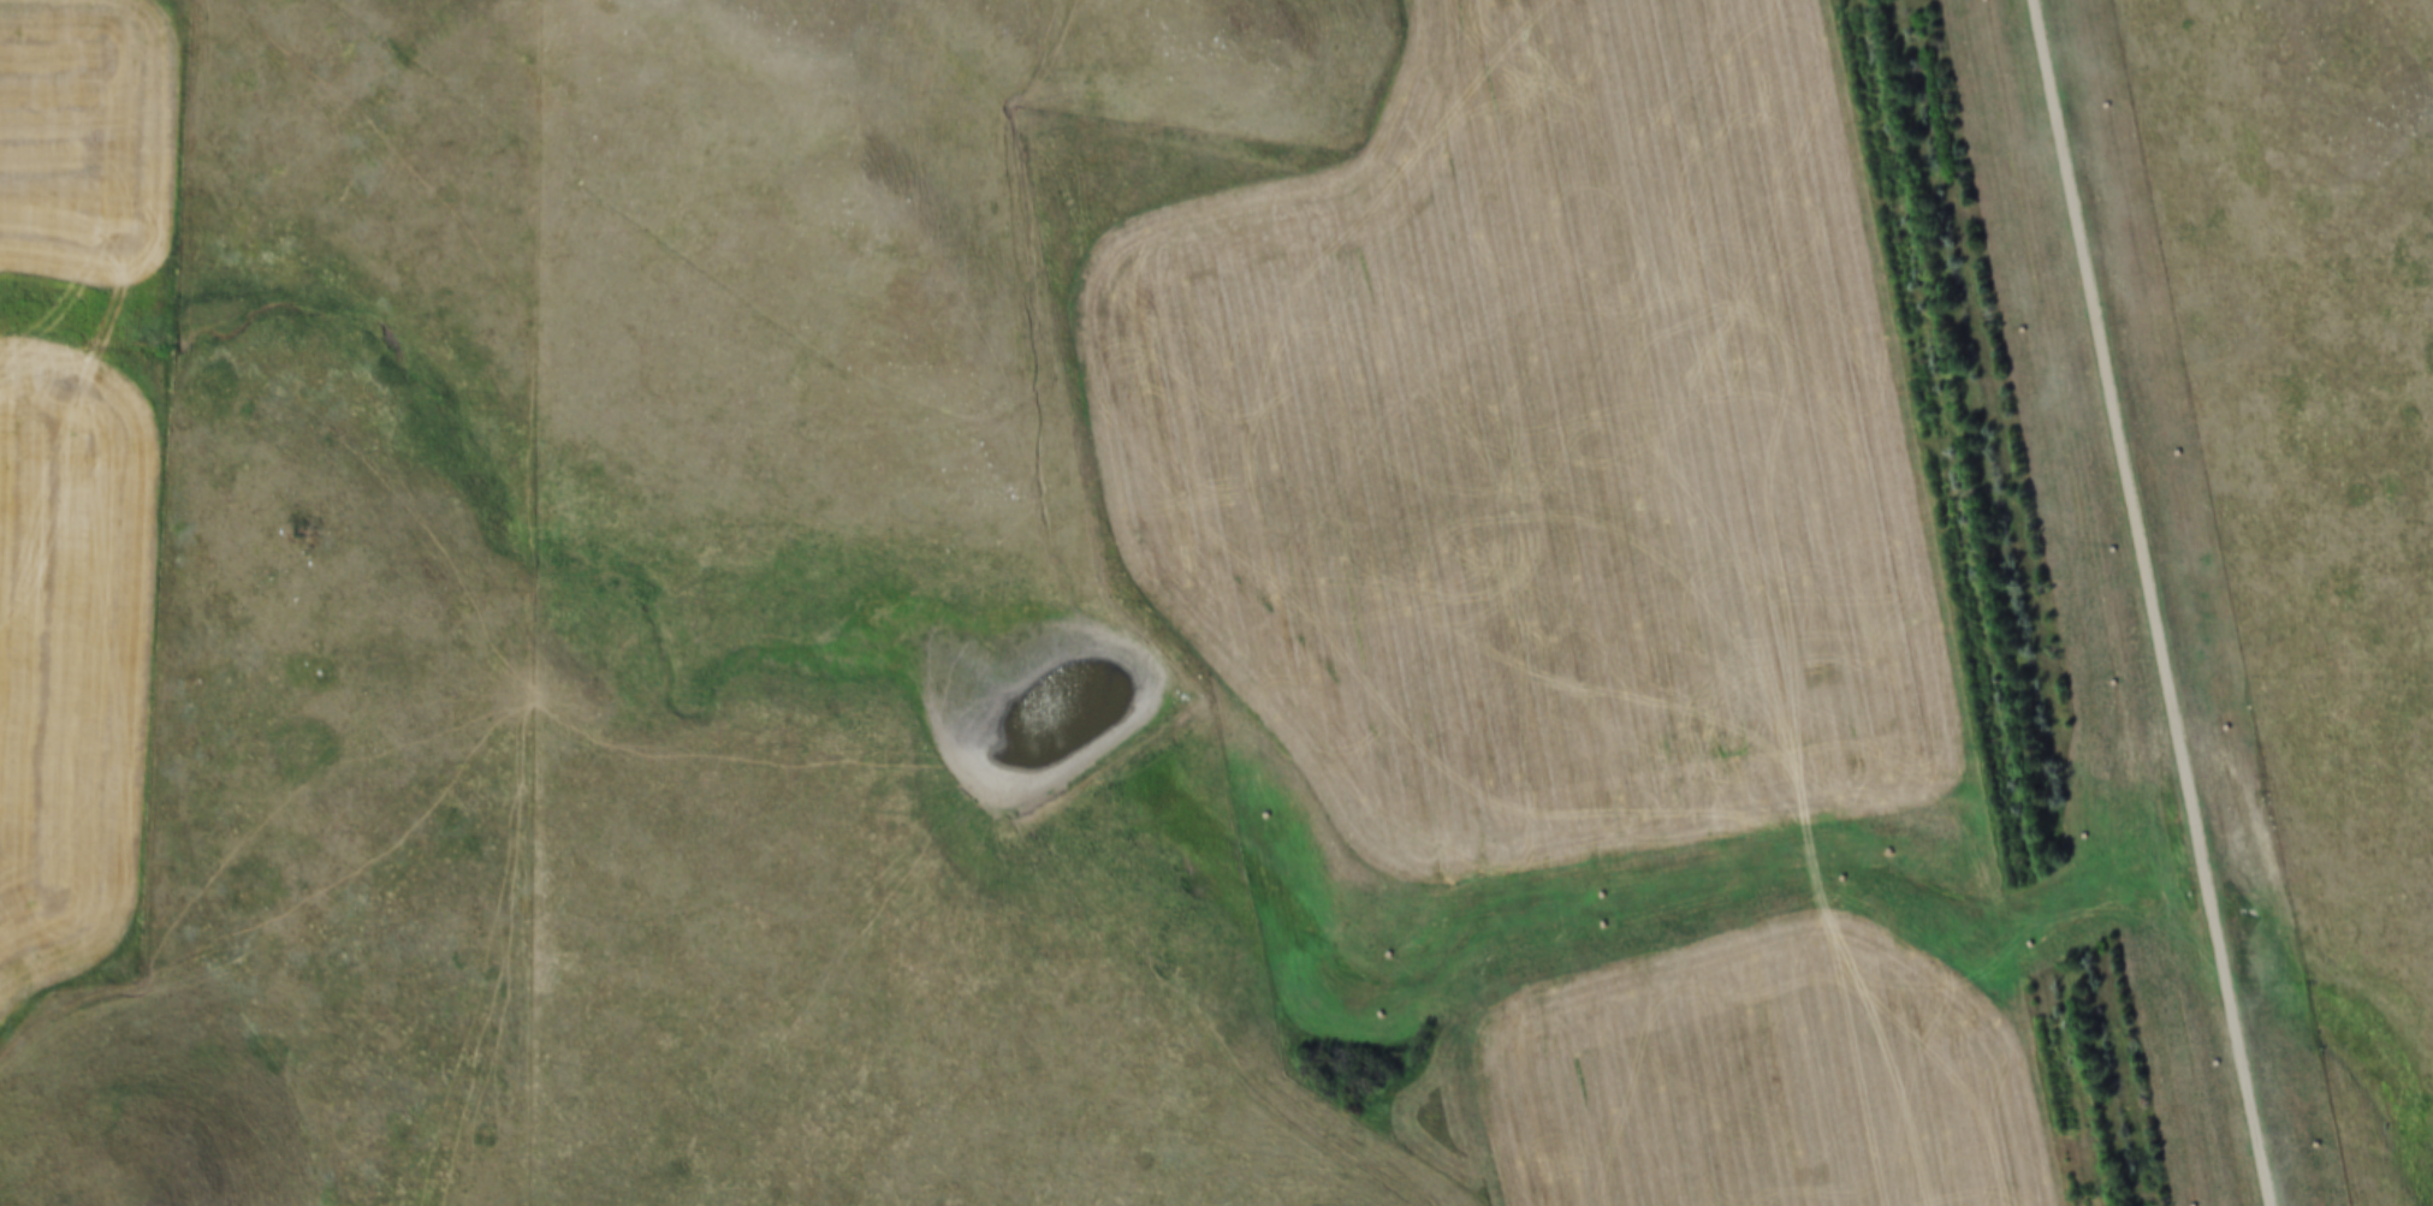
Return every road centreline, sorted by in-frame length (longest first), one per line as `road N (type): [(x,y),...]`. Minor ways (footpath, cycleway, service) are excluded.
road 1 (track): [(150,970),(140,985),(58,1006),(0,1054)]

